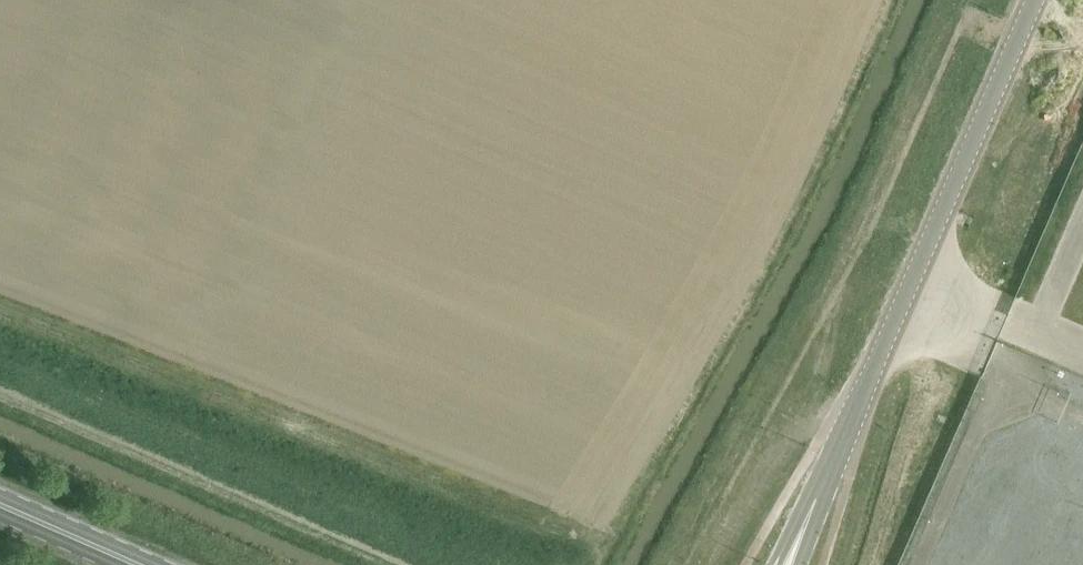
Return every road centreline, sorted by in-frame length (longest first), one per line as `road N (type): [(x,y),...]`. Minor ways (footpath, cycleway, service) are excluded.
road 1 (unclassified): [(1036,0),(791,564)]
road 2 (primary): [(0,507),(134,564)]

